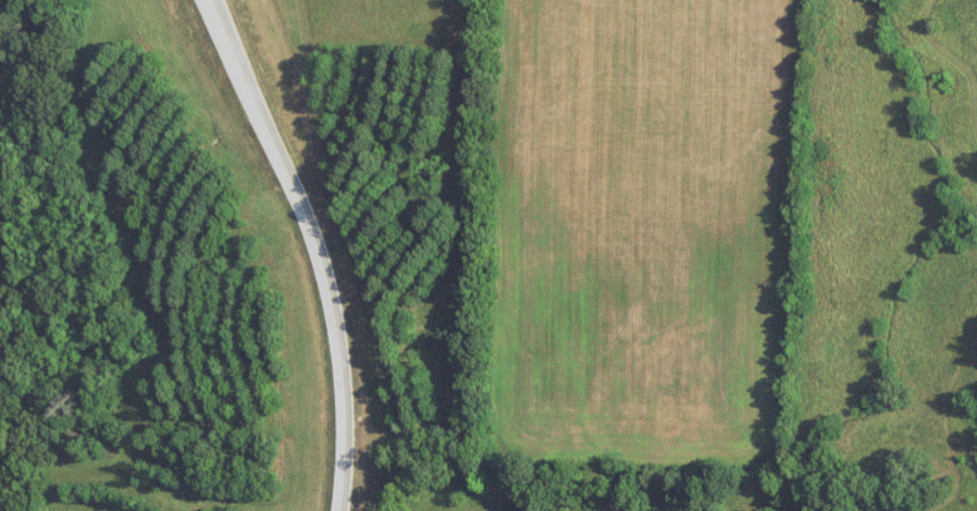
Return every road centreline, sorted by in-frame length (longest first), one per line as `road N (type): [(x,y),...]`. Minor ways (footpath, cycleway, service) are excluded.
road 1 (secondary): [(345,510),(352,398),(341,323),(313,220),(216,0)]

